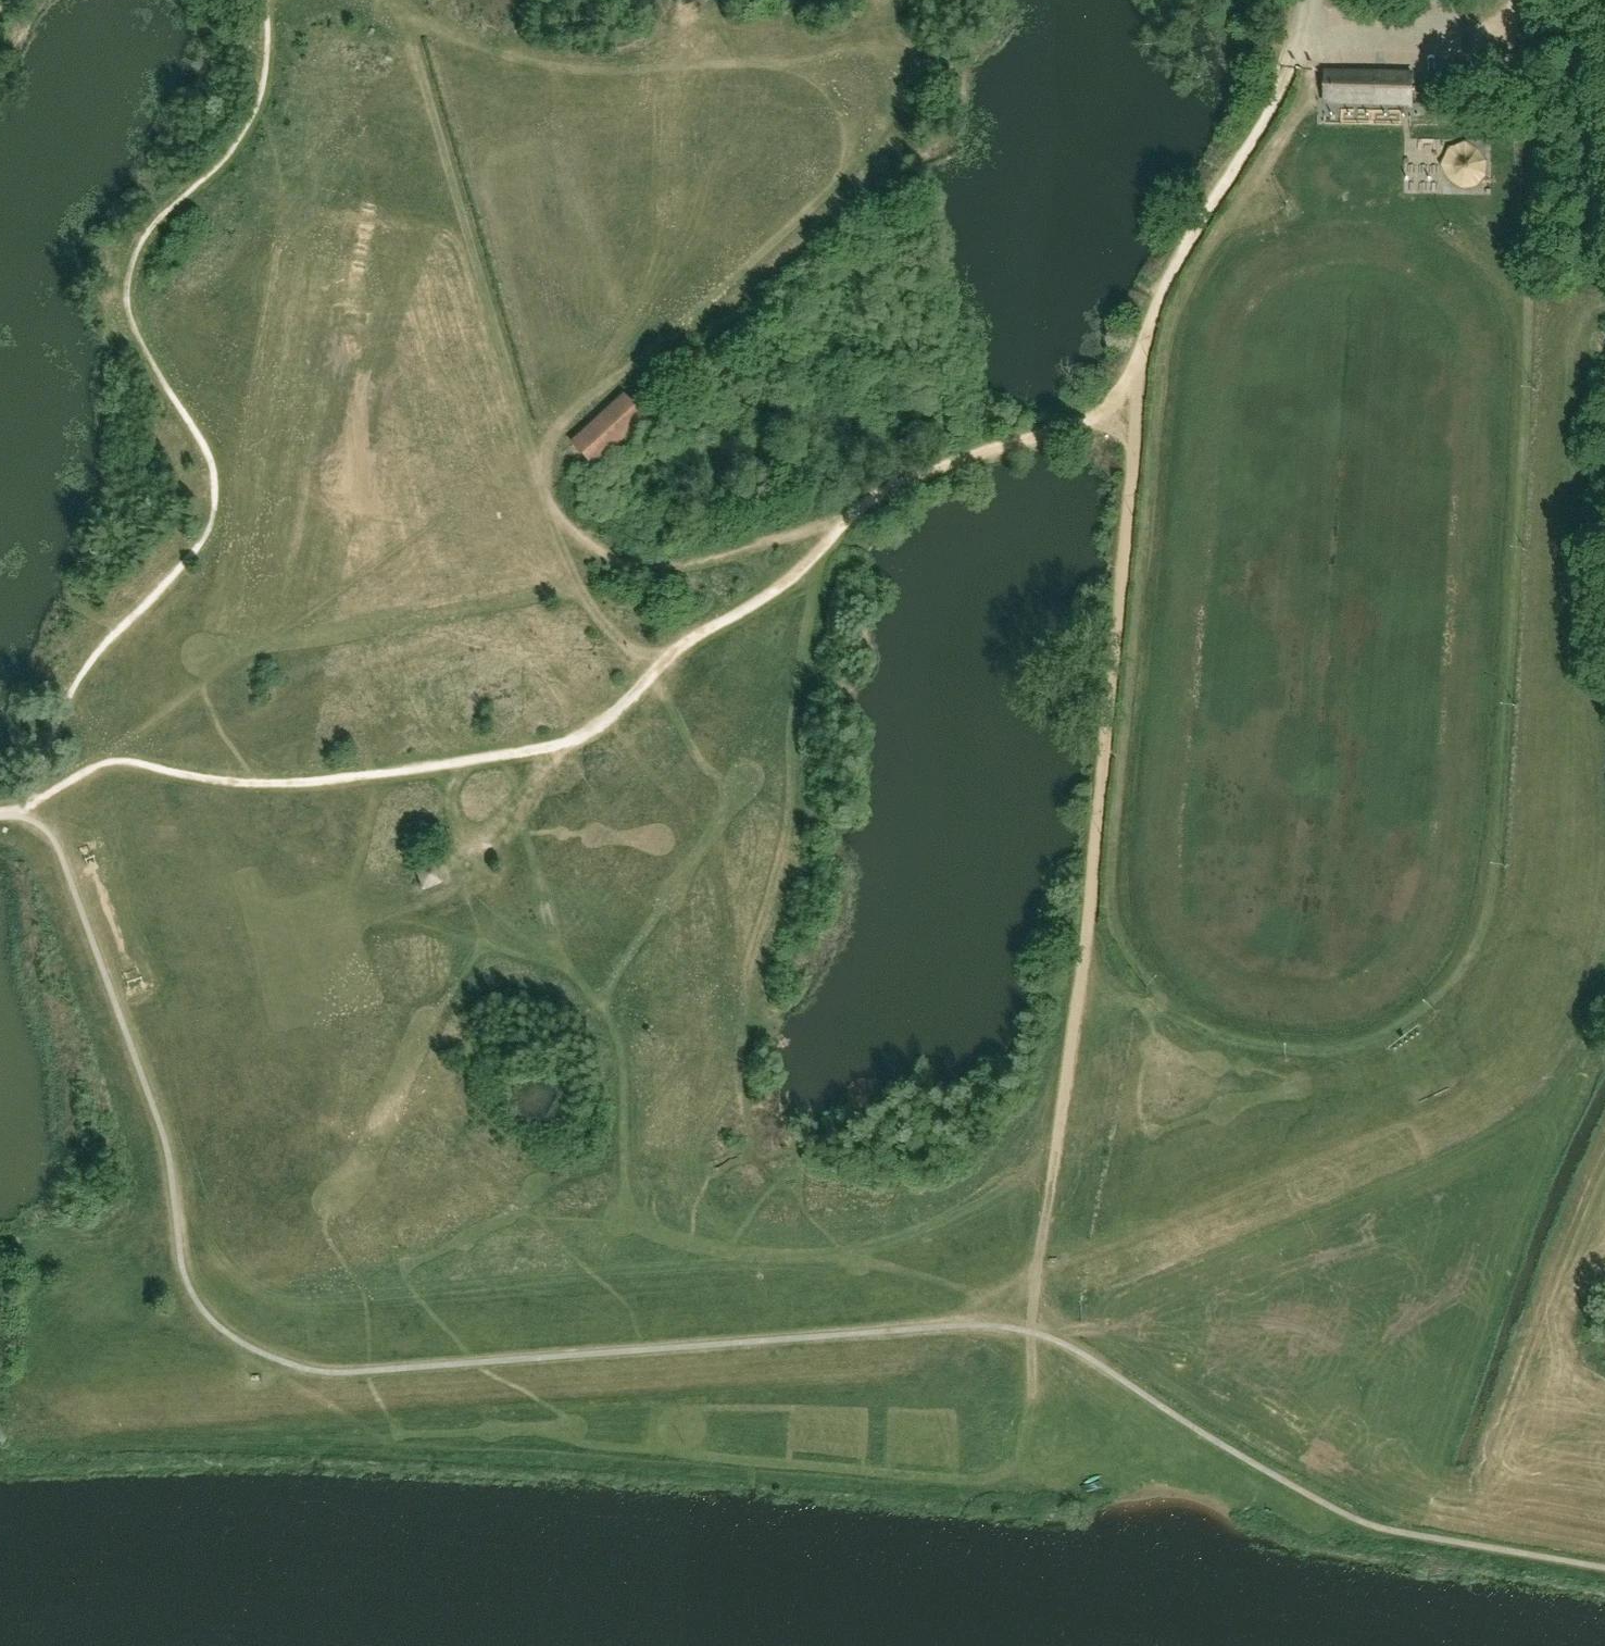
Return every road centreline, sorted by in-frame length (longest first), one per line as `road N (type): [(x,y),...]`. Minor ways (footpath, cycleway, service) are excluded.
road 1 (track): [(1146,337),(1088,925),(1035,1333)]
road 2 (track): [(1289,67),(1163,289),(1146,337)]

